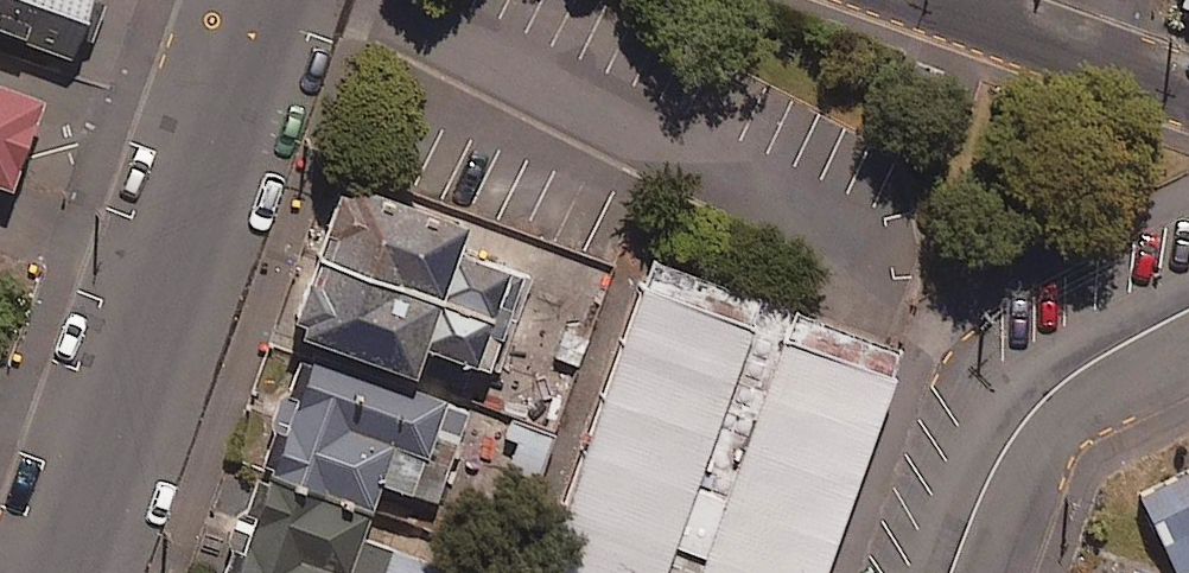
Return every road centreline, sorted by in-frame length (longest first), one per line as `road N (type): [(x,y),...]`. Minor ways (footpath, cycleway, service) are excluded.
road 1 (unclassified): [(278,0),(73,572)]
road 2 (unclassified): [(1188,313),(1047,394),(997,466),(958,572)]
road 3 (unclassified): [(932,0),(1188,95)]

